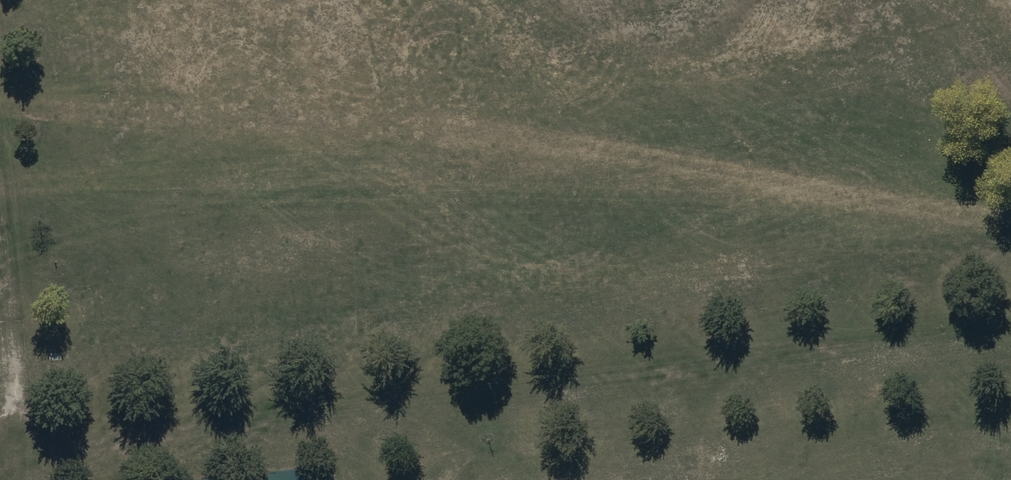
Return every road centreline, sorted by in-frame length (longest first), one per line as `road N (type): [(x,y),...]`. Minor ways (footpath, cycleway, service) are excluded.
road 1 (track): [(0,449),(1010,338)]

